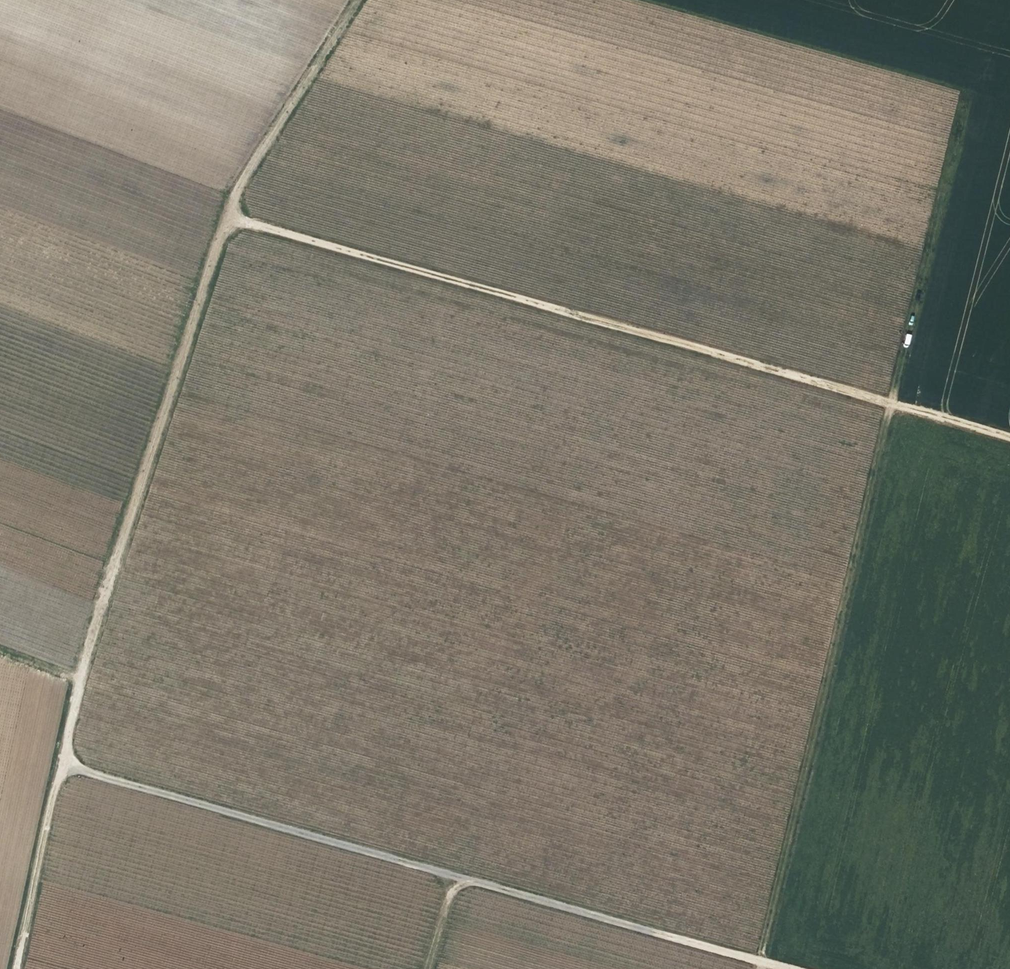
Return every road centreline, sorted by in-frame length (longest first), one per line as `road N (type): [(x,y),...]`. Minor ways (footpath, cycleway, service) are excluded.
road 1 (track): [(964,95),(755,968)]
road 2 (track): [(65,766),(80,676),(229,215),(246,170),(355,0)]
road 3 (track): [(1009,437),(229,215)]
road 4 (track): [(796,968),(65,766)]
road 5 (track): [(17,968),(65,766)]

